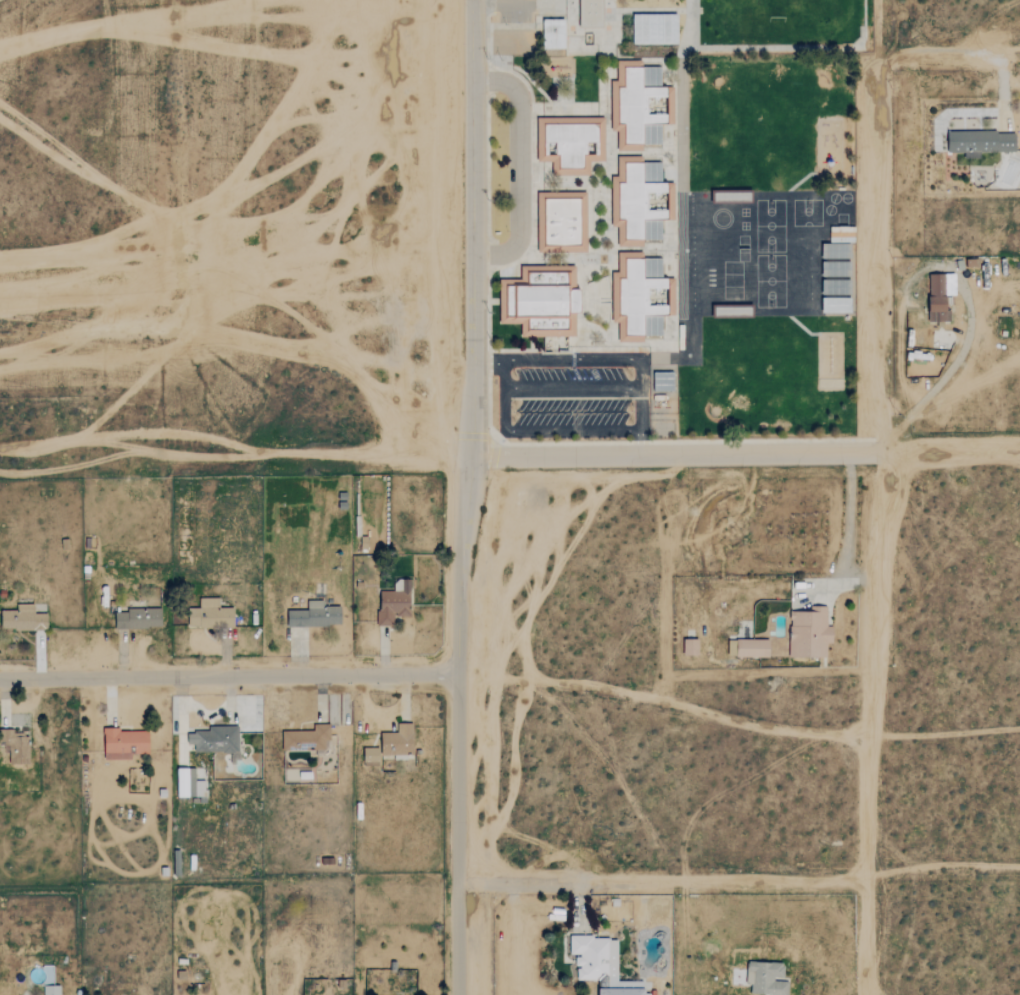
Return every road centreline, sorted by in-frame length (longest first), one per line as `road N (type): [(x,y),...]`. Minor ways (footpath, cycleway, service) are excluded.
road 1 (residential): [(457,994),(458,673),(475,365),(473,0)]
road 2 (track): [(862,994),(879,452),(871,65)]
road 3 (residential): [(0,679),(458,673)]
road 4 (track): [(0,447),(173,433),(257,452),(452,459)]
road 5 (residential): [(452,459),(879,452)]
road 6 (track): [(879,439),(905,418),(953,366),(966,348),(972,316),(954,272),(930,269),(903,289),(899,381),(916,406)]
road 7 (track): [(1019,875),(657,881)]
road 8 (residential): [(657,881),(458,885)]
road 9 (track): [(871,65),(1019,61)]
road 10 (track): [(879,452),(1019,451)]

